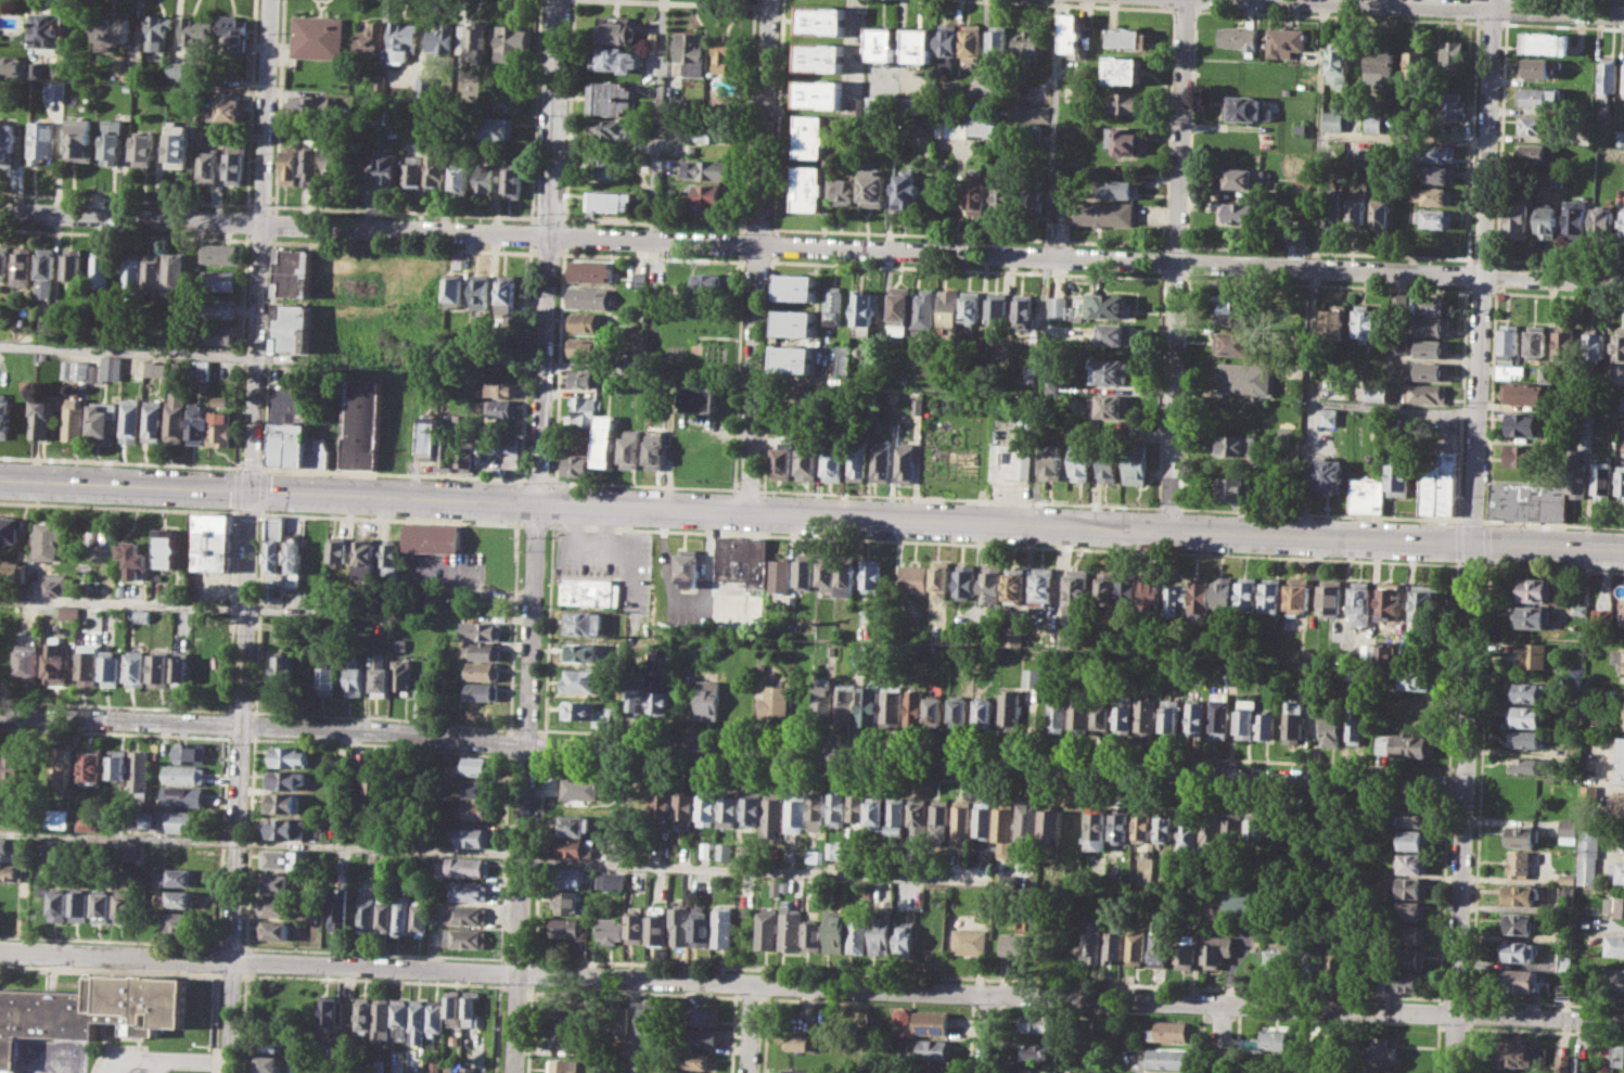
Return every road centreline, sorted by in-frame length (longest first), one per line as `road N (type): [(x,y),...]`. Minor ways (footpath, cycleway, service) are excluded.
road 1 (tertiary): [(0,478),(1623,551)]
road 2 (residential): [(0,211),(1623,282)]
road 3 (residential): [(0,950),(1623,1020)]
road 4 (residential): [(0,713),(1466,783)]
road 5 (residential): [(228,1072),(252,489)]
road 6 (residential): [(537,502),(513,1072)]
road 7 (residential): [(1472,546),(1494,0)]
road 8 (residential): [(1172,531),(1184,0)]
road 9 (residential): [(1472,546),(1454,1072)]
road 10 (residential): [(747,512),(766,0)]
road 11 (residential): [(537,502),(559,0)]
road 12 (residential): [(252,489),(272,0)]
road 13 (residential): [(1300,0),(1623,14)]

